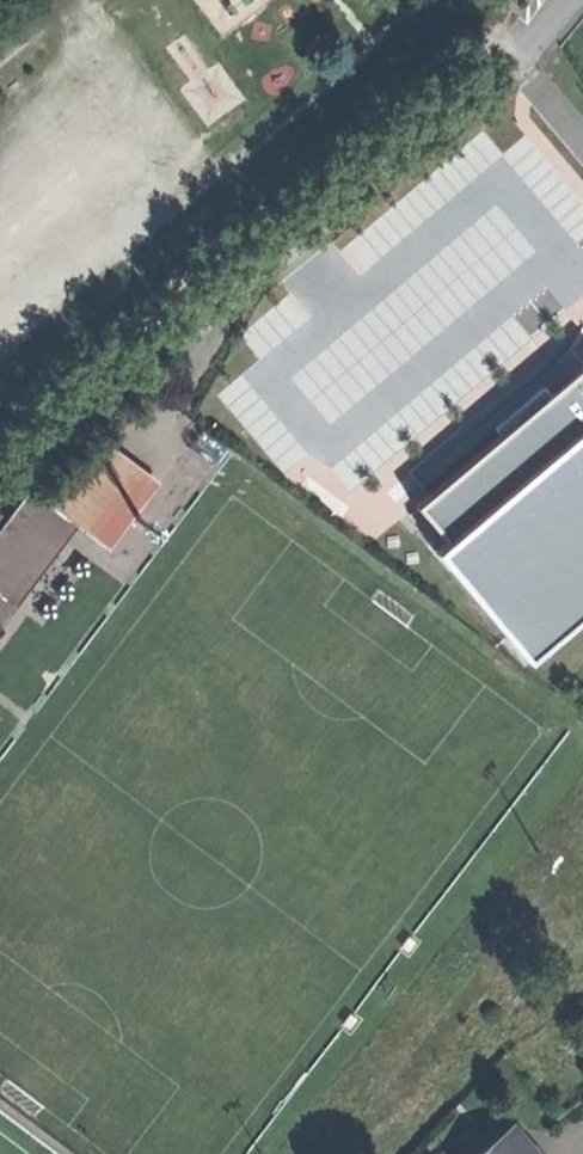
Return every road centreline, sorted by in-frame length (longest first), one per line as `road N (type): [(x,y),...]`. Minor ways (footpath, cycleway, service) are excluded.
road 1 (unclassified): [(565,0),(514,55),(0,474)]

